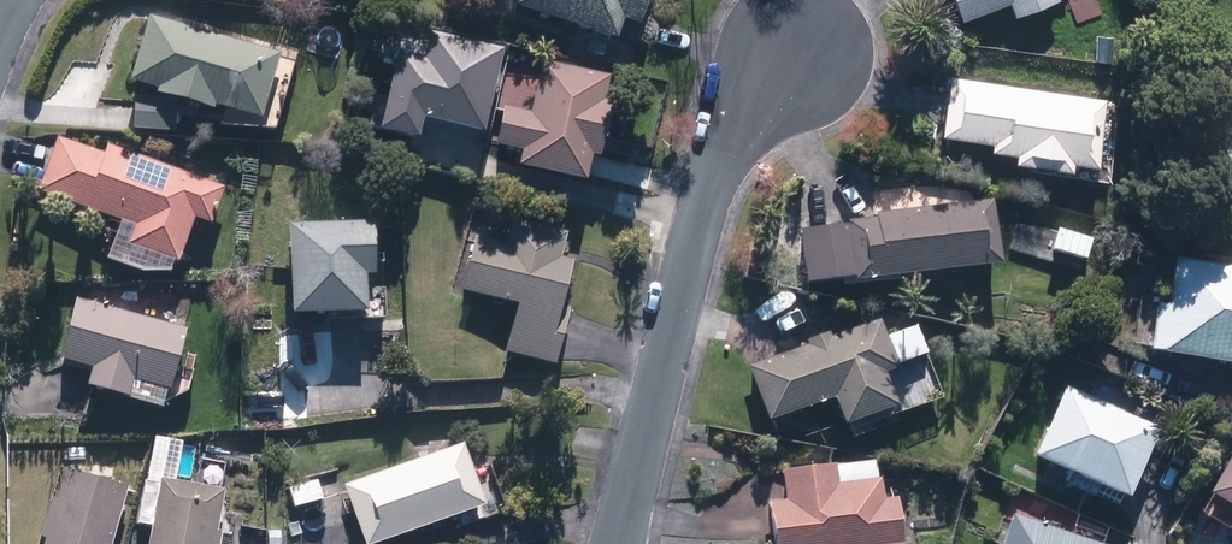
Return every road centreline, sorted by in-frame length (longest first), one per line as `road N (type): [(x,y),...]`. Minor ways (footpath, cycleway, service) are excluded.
road 1 (residential): [(618,543),(703,200),(793,50)]

